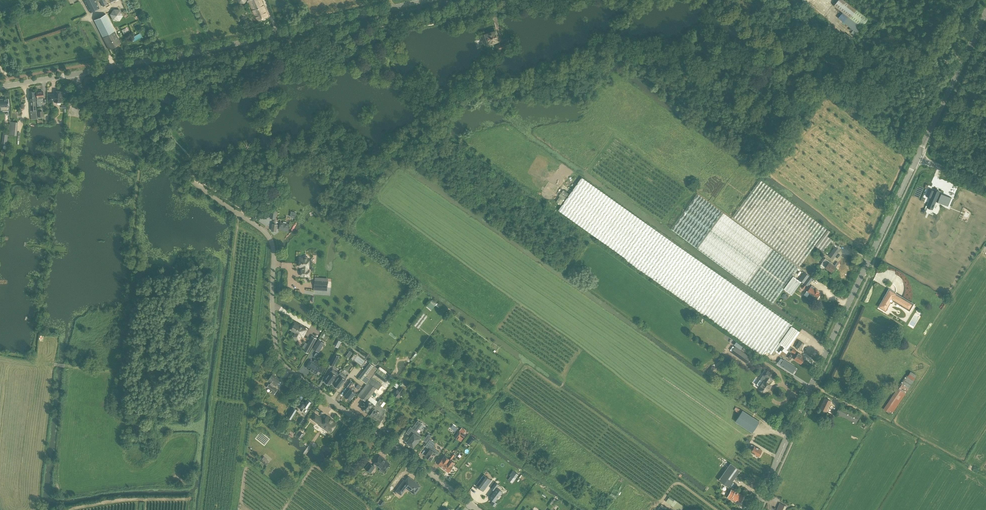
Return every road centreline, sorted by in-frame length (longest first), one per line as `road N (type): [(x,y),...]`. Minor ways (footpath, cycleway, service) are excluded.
road 1 (tertiary): [(756,509),(918,159)]
road 2 (unclassified): [(276,348),(268,236),(106,116),(89,101),(79,73)]
road 3 (tertiary): [(79,73),(430,0)]
road 4 (track): [(145,147),(121,365),(109,373),(42,365)]
road 5 (residential): [(476,509),(290,372),(276,348)]
road 6 (tertiary): [(918,159),(985,13)]

